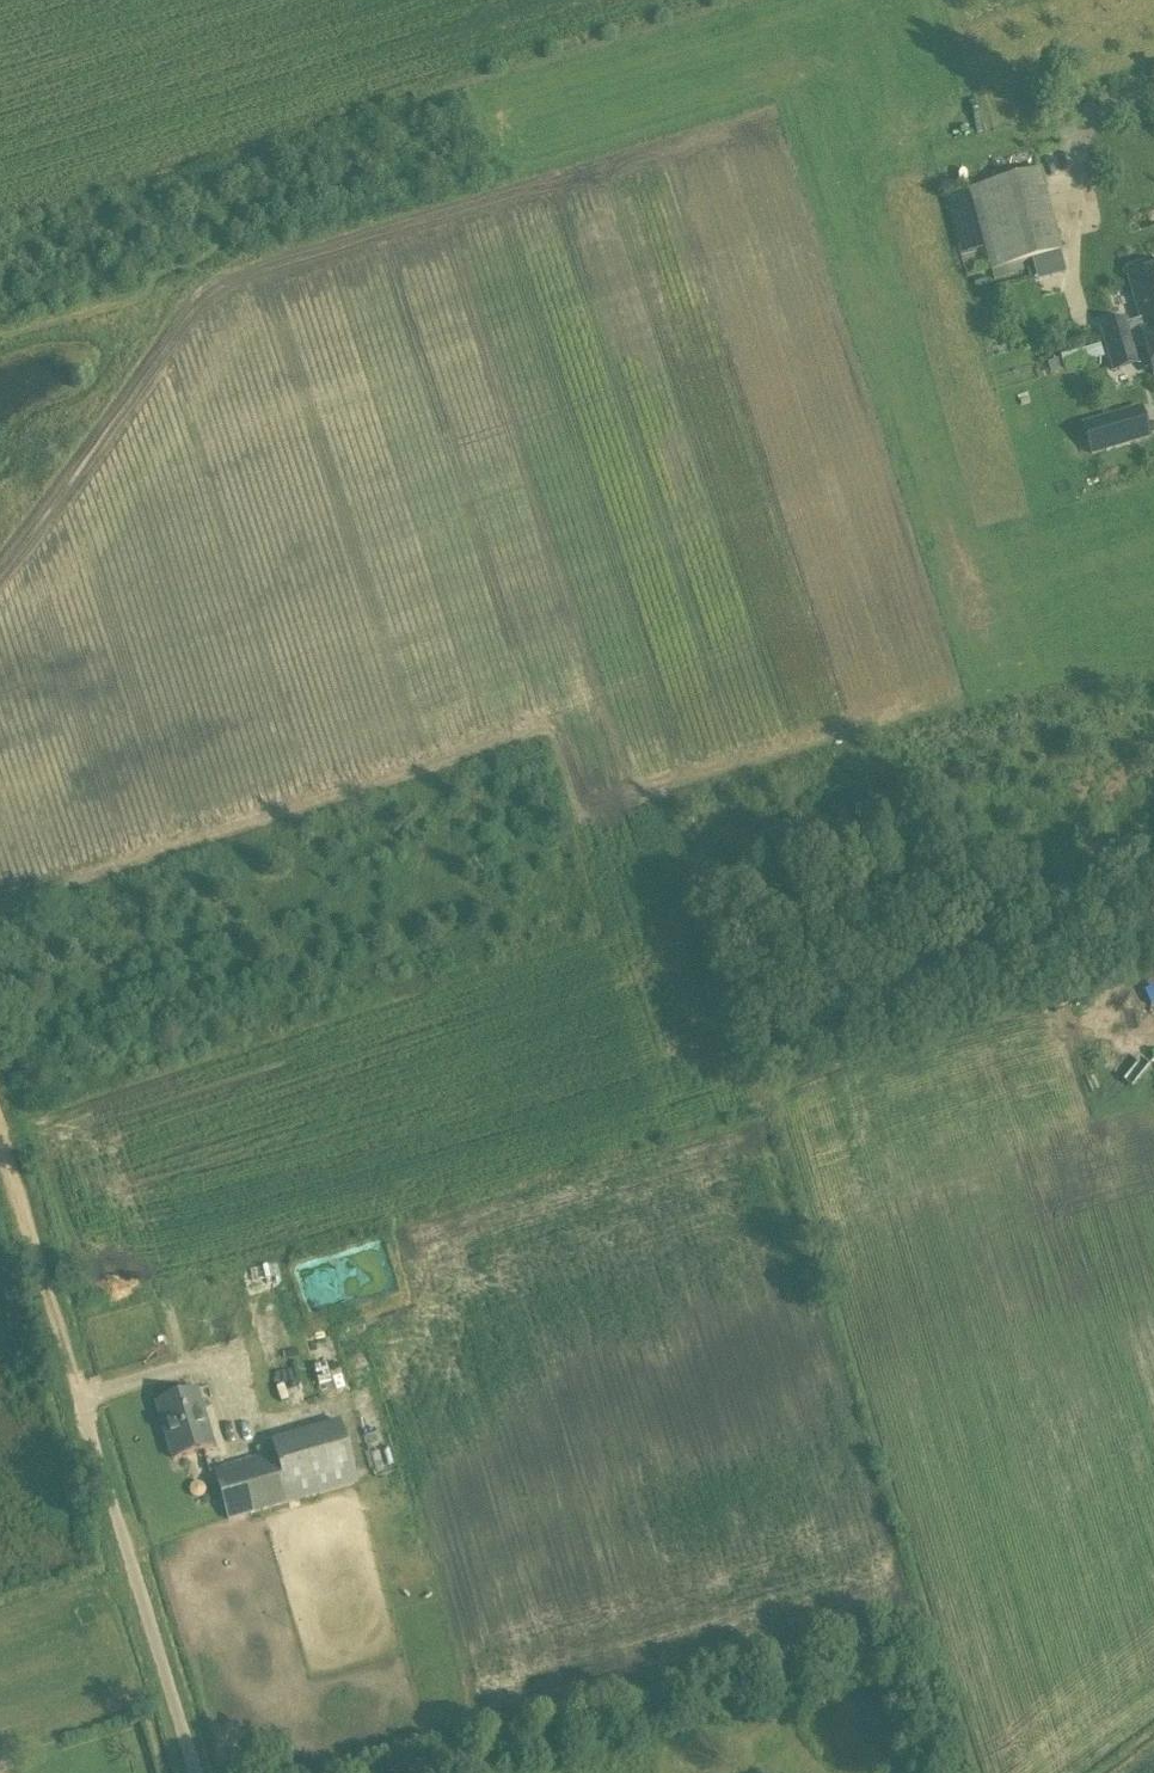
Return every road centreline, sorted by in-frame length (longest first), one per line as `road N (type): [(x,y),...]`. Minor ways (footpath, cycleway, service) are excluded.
road 1 (unclassified): [(194,1772),(86,1419)]
road 2 (track): [(86,1419),(0,1133)]

